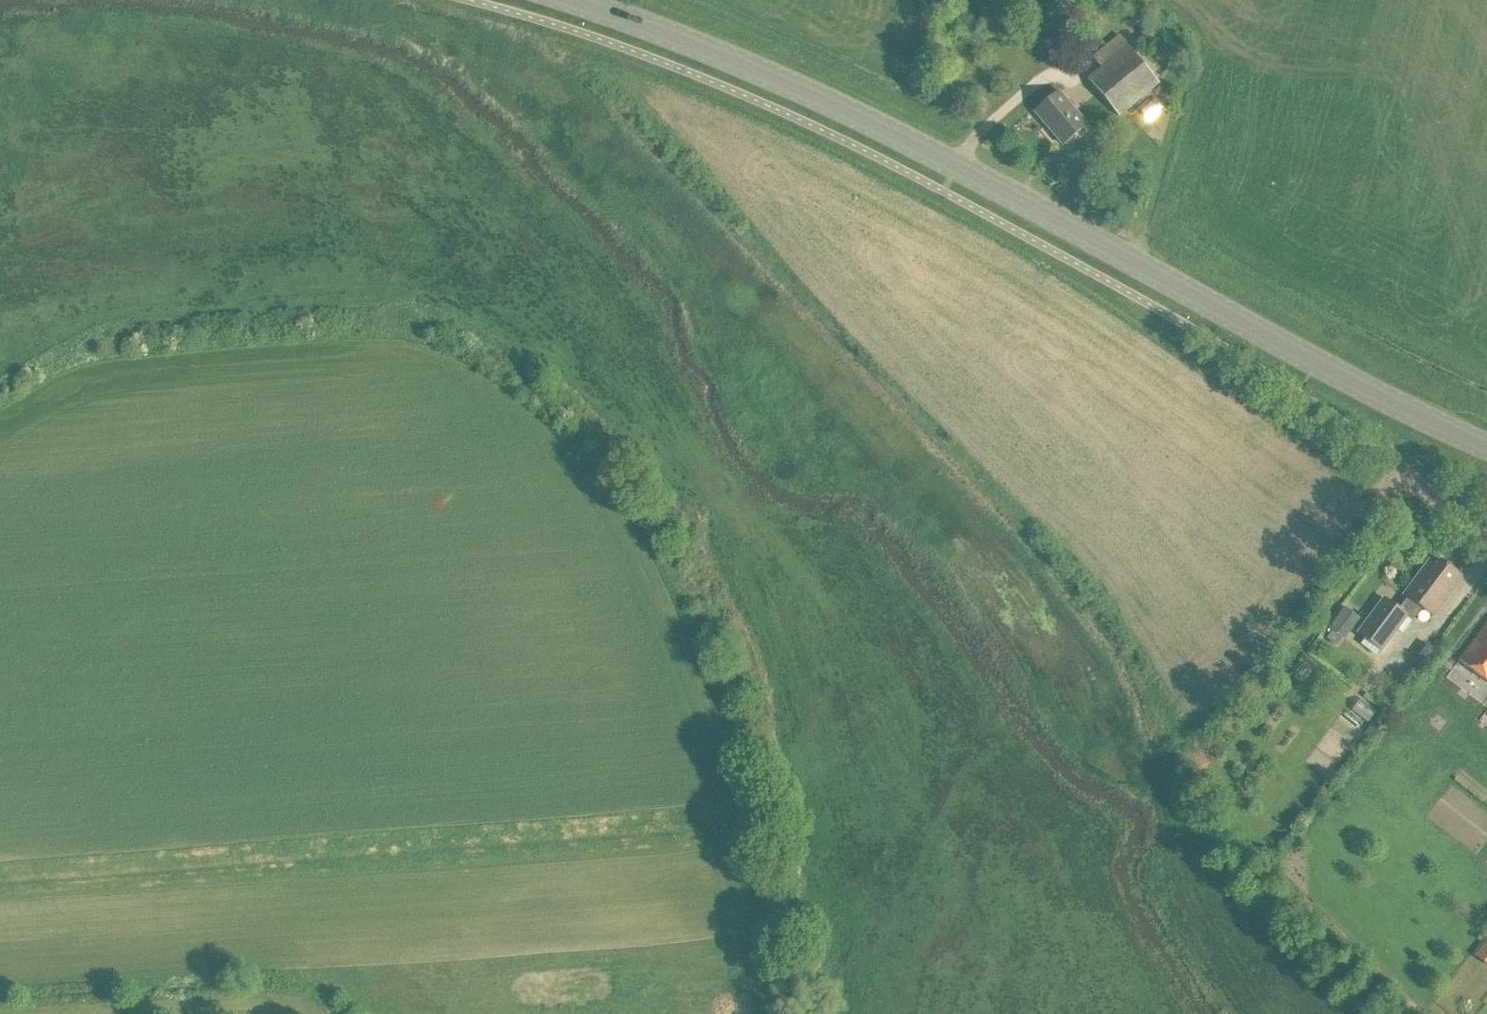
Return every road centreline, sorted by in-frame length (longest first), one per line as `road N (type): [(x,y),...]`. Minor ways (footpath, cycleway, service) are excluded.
road 1 (primary): [(562,0),(679,37),(958,164),(1432,425),(1486,447)]
road 2 (track): [(122,1013),(240,1006),(280,1013)]

